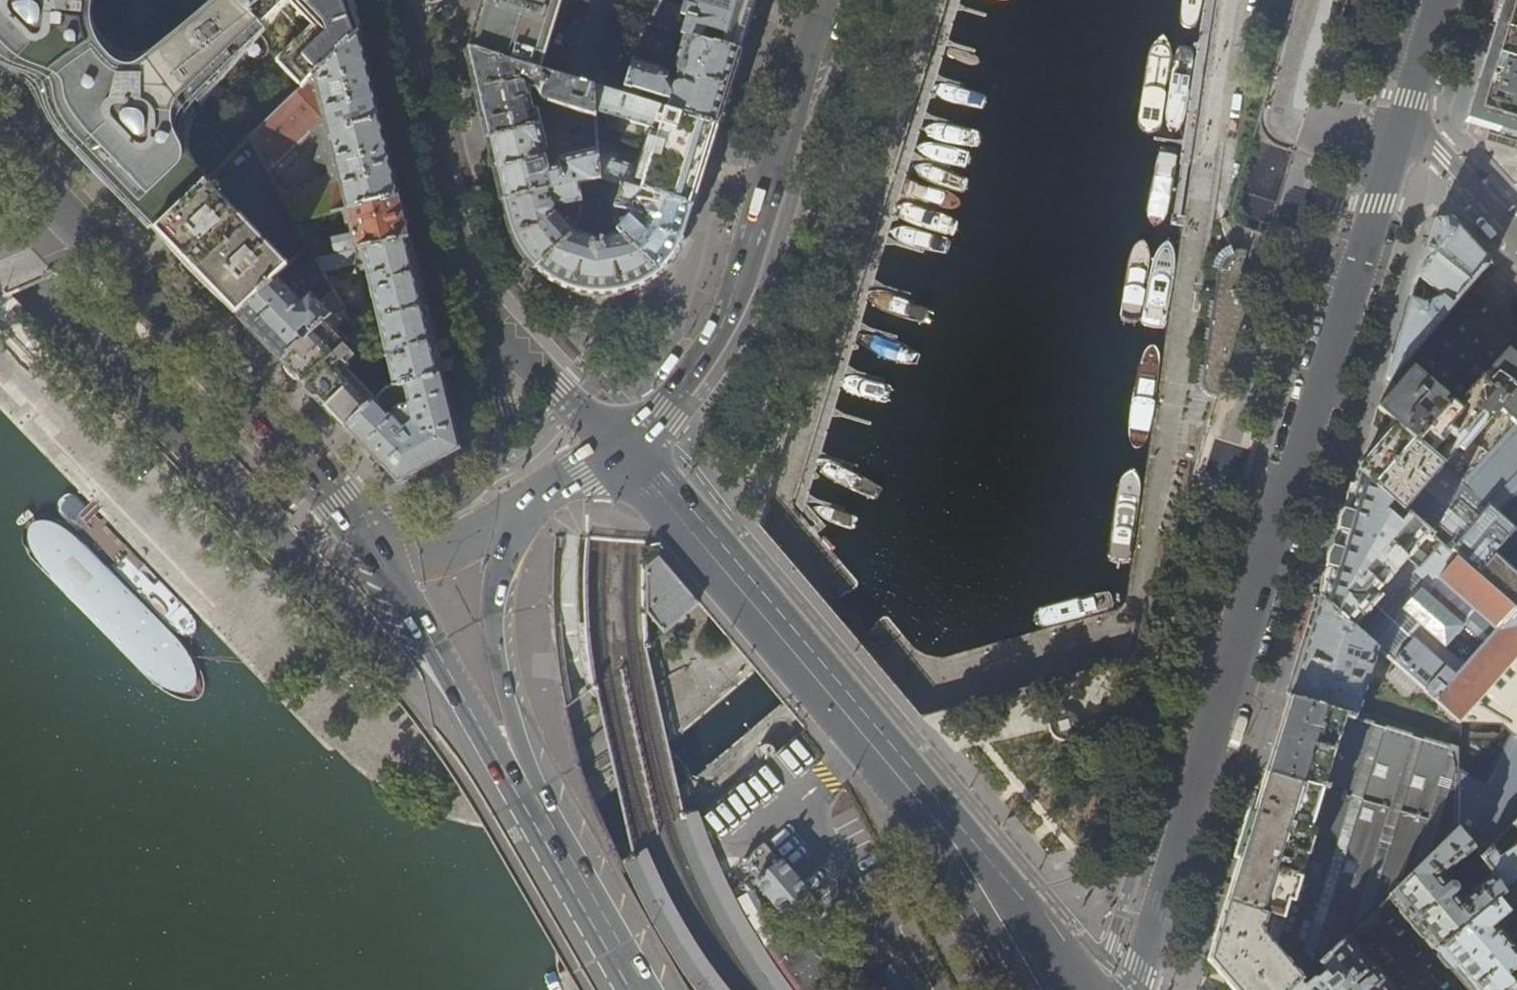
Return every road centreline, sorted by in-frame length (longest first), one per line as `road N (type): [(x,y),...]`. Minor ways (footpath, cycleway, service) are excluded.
road 1 (secondary): [(1126,989),(1398,146)]
road 2 (primary): [(619,444),(949,836),(1014,936)]
road 3 (primary): [(0,141),(298,454),(381,560)]
road 4 (primary): [(619,444),(505,336),(465,274),(396,6)]
road 5 (secondary): [(824,0),(730,305),(674,398),(619,444)]
road 6 (secondary): [(524,518),(501,568),(498,604),(547,819)]
road 7 (primary): [(381,560),(501,752)]
road 8 (primary): [(547,819),(643,989)]
road 9 (residential): [(1398,146),(1443,156),(1516,236)]
road 10 (secondary): [(1398,146),(1443,0)]
road 11 (residential): [(381,560),(524,518)]
road 12 (unclassified): [(396,666),(501,752)]
road 13 (secondary): [(619,444),(553,487),(524,518)]

